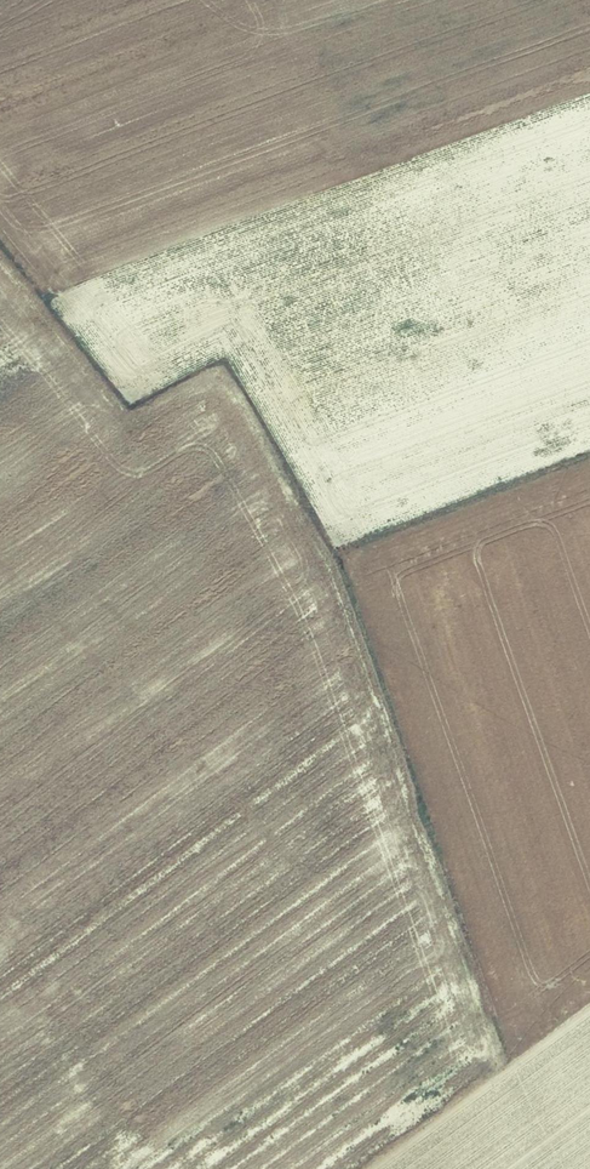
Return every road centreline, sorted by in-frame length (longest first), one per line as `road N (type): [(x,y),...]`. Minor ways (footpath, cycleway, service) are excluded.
road 1 (track): [(178,1105),(0,832)]

